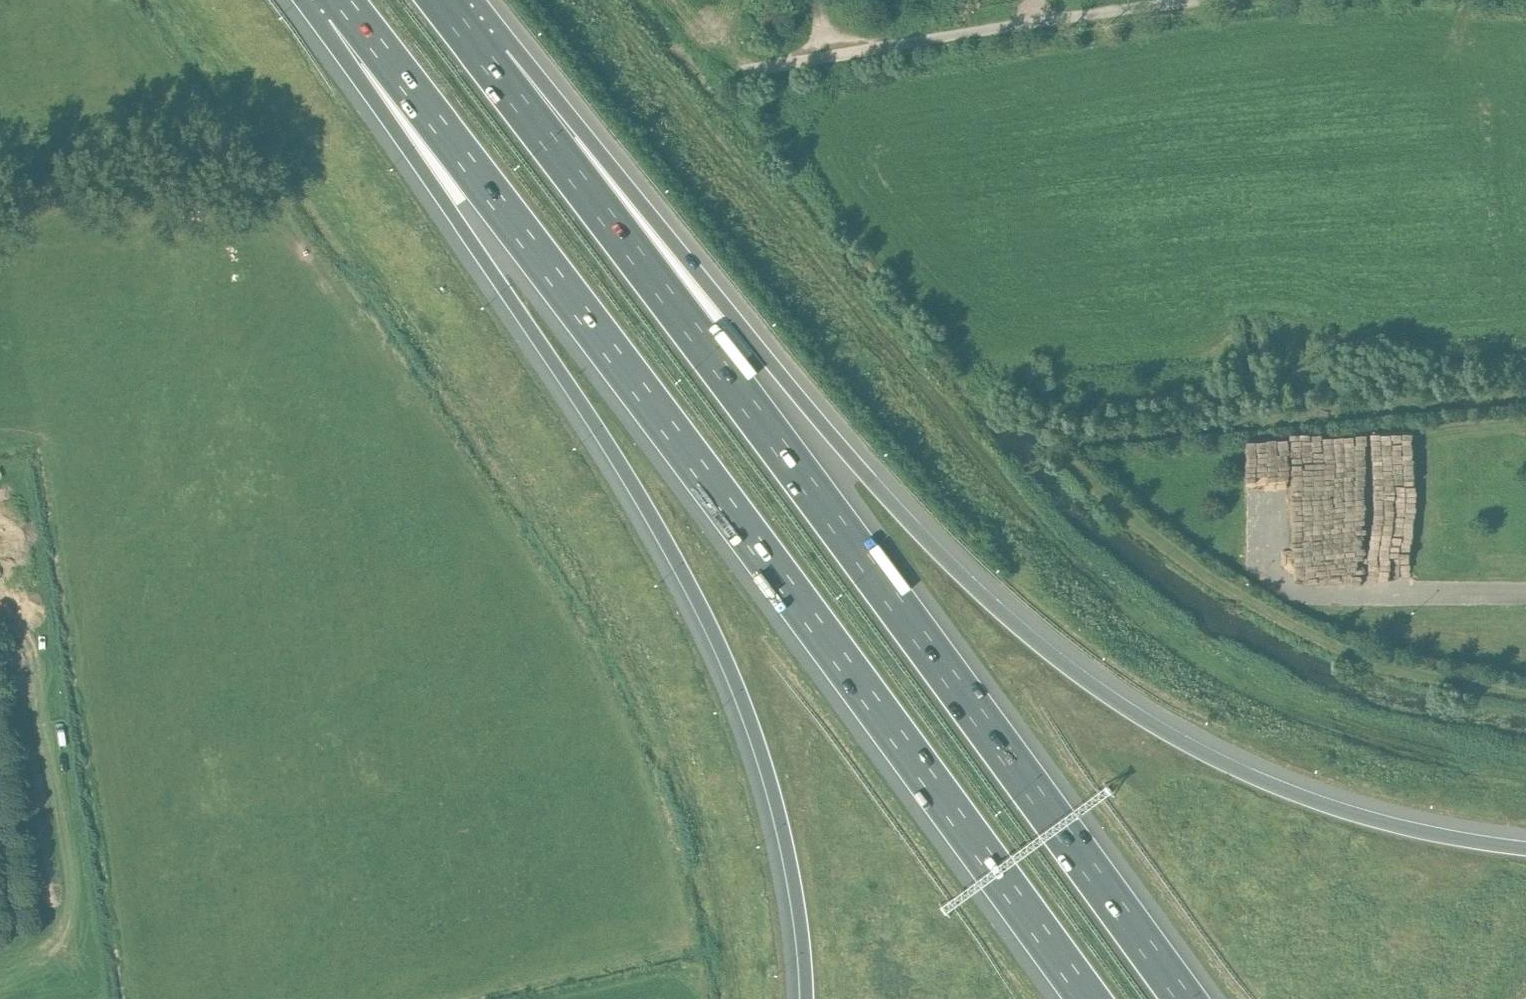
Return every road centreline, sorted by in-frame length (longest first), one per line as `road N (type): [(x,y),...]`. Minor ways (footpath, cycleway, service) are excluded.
road 1 (motorway): [(1525,845),(1356,817),(1207,760),(1115,709),(960,575),(608,171),(489,62)]
road 2 (motorway): [(347,5),(1086,998)]
road 3 (motorway): [(1182,998),(489,62)]
road 4 (motorway): [(347,5),(444,201),(606,438),(715,636),(772,787),(795,888),(806,998)]
road 5 (unclassified): [(767,64),(1161,0)]
road 6 (unclassified): [(0,200),(223,166)]

